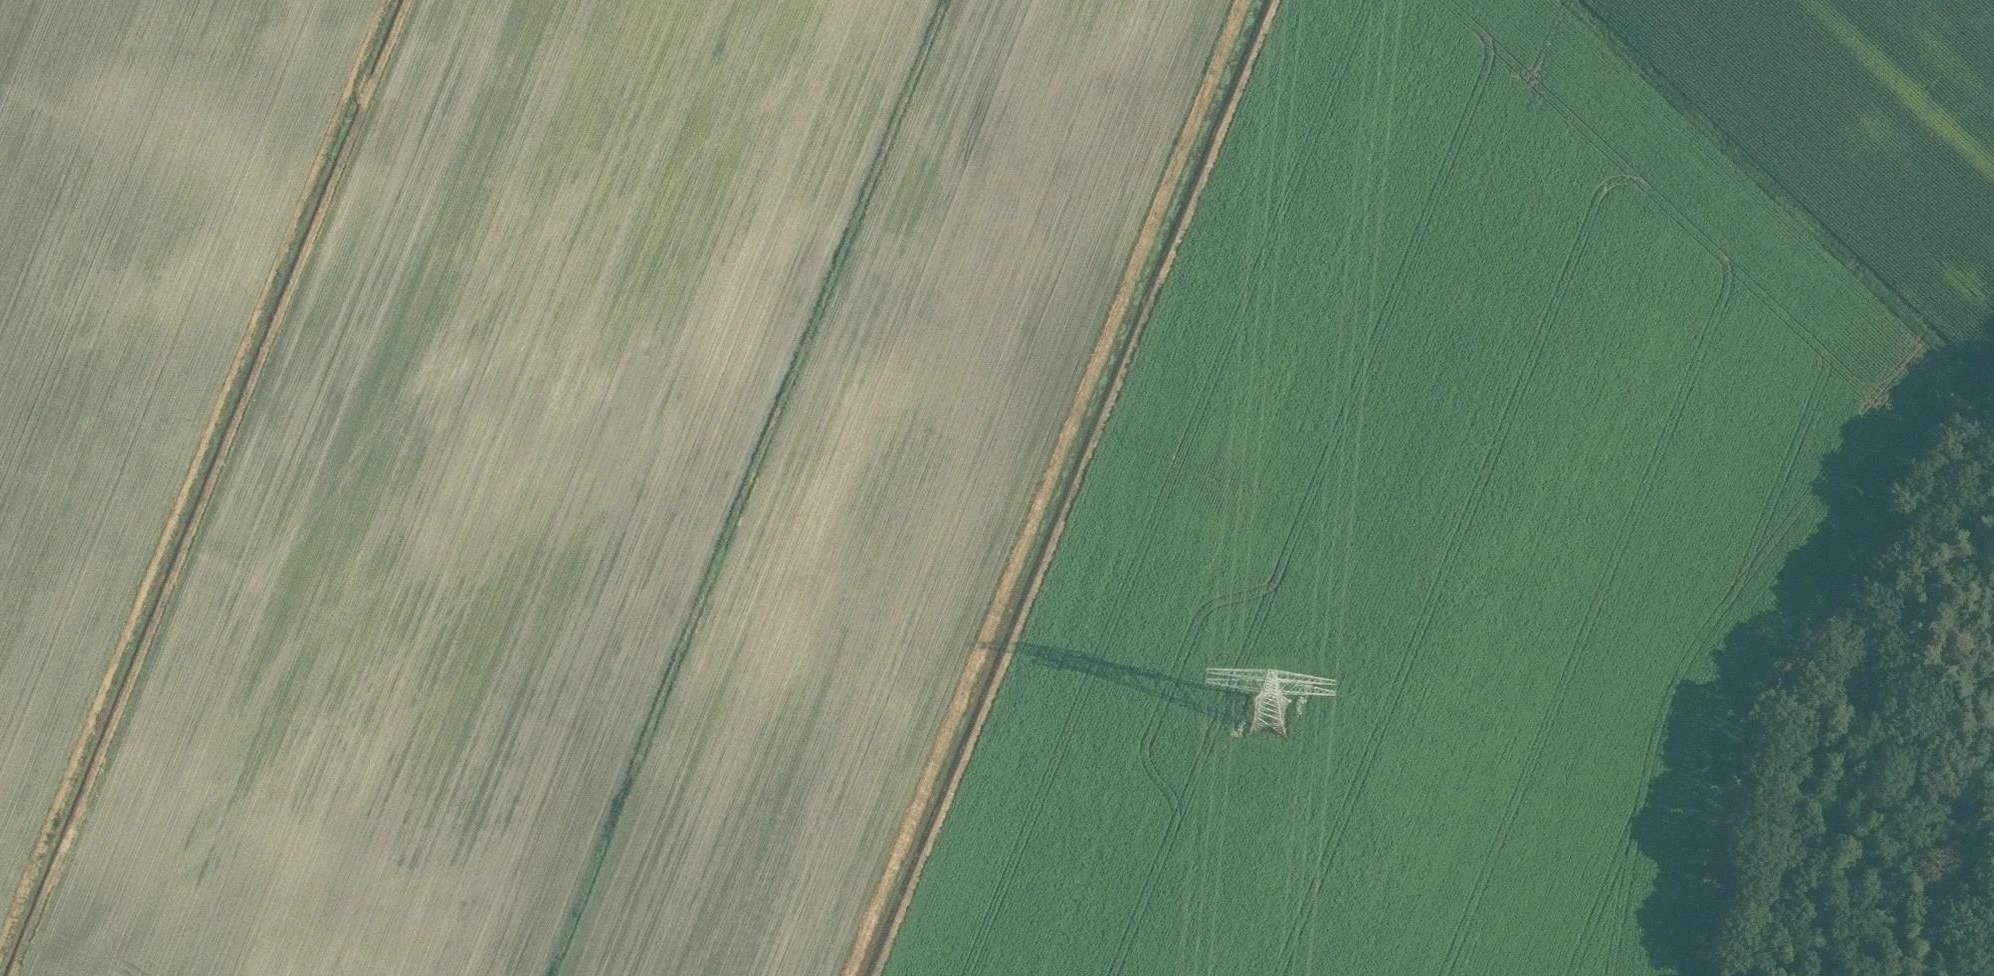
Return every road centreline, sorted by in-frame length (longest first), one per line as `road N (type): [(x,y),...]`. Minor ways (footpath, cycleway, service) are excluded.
road 1 (track): [(1831,622),(1981,975)]
road 2 (track): [(1831,622),(1757,753),(1713,975)]
road 3 (track): [(1993,425),(1831,622)]

